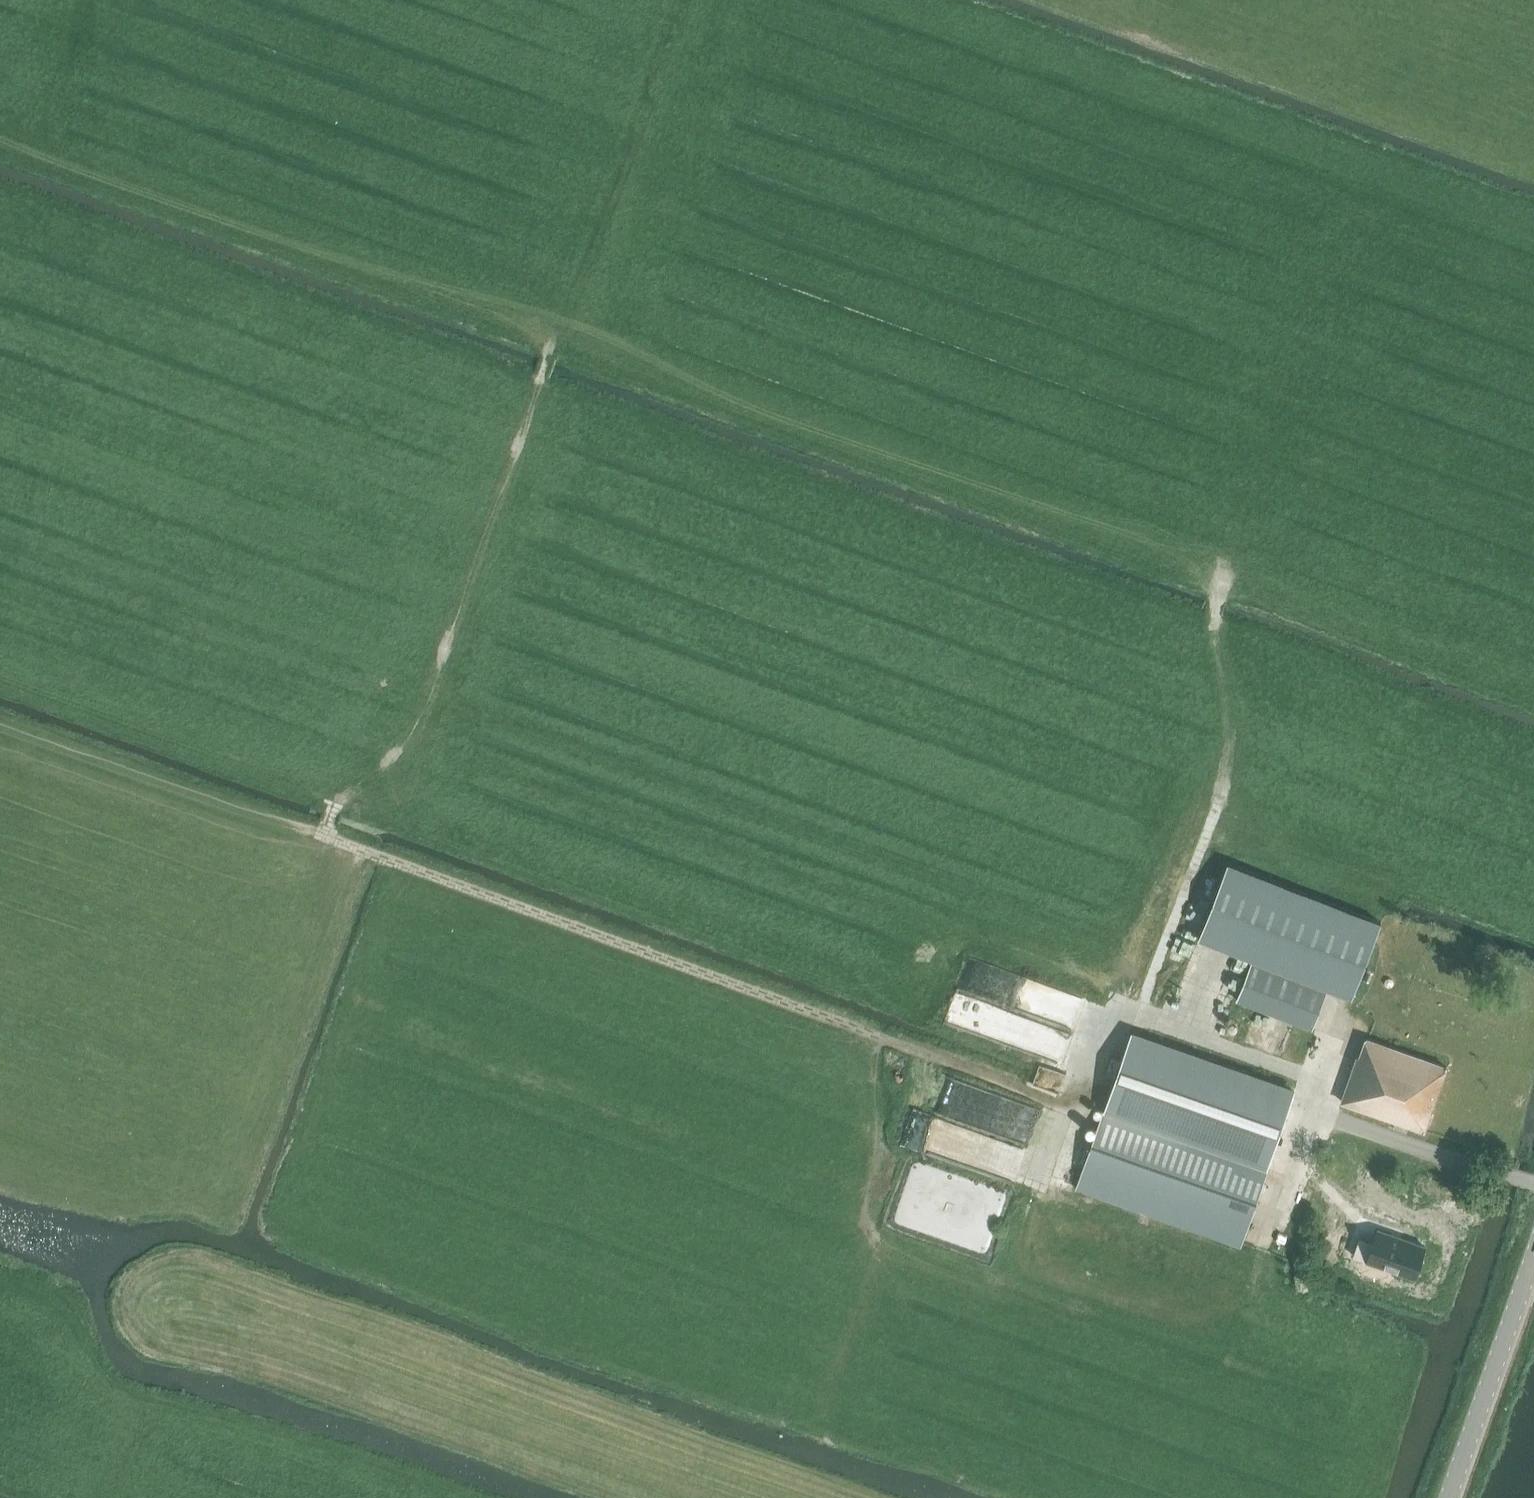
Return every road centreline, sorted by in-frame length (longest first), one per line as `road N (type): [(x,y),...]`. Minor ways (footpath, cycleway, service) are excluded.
road 1 (tertiary): [(1446,1497),(1533,1246)]

